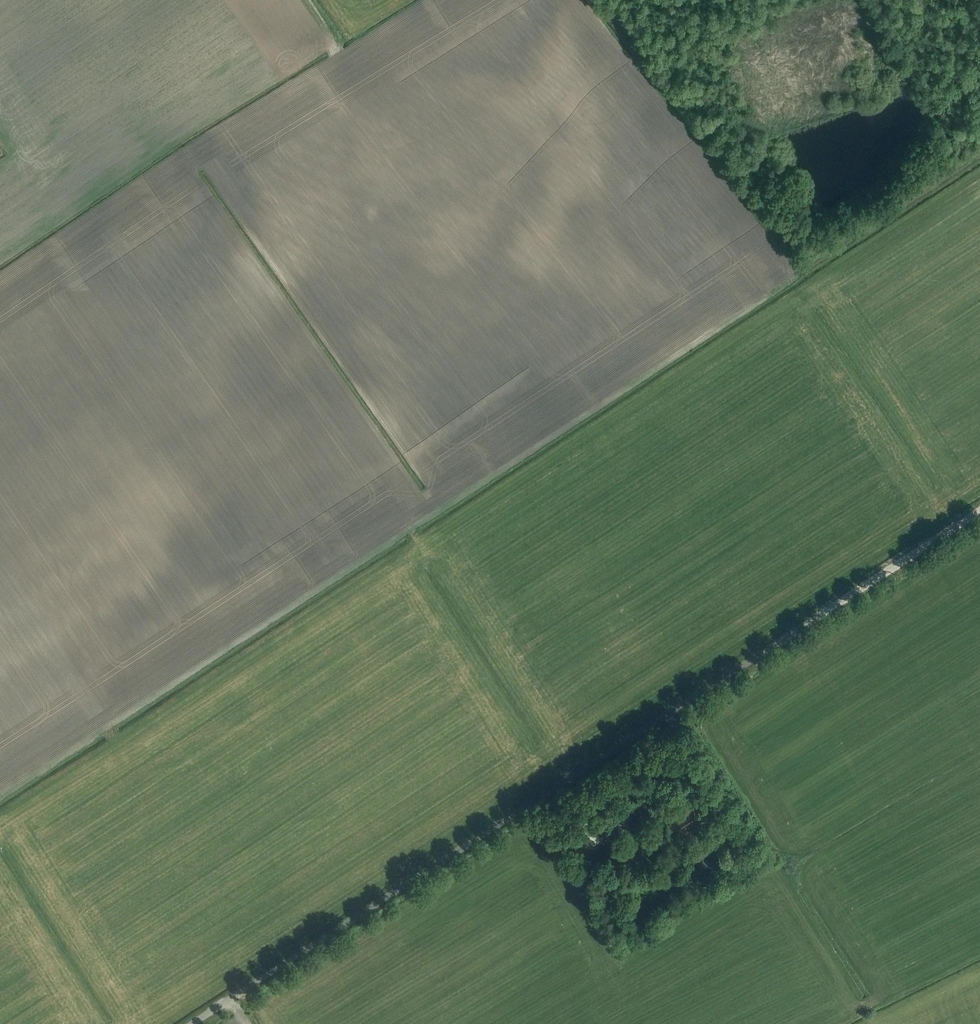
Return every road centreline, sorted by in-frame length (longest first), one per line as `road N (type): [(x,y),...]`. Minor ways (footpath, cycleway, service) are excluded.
road 1 (unclassified): [(191,1023),(979,512)]

